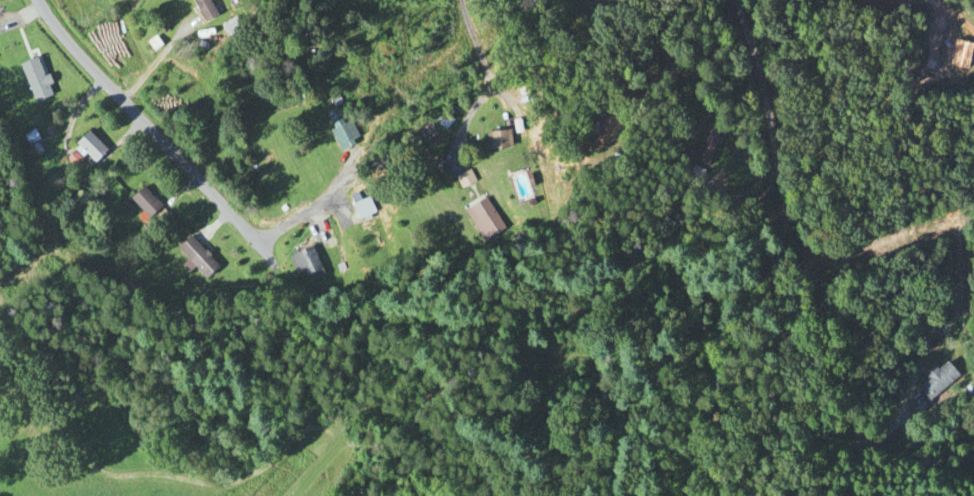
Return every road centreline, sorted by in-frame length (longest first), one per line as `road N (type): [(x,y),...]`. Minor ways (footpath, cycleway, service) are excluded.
road 1 (residential): [(34,0),(45,24),(178,174),(263,250)]
road 2 (residential): [(778,238),(766,124),(731,0)]
road 3 (residential): [(0,355),(69,411),(47,468)]

